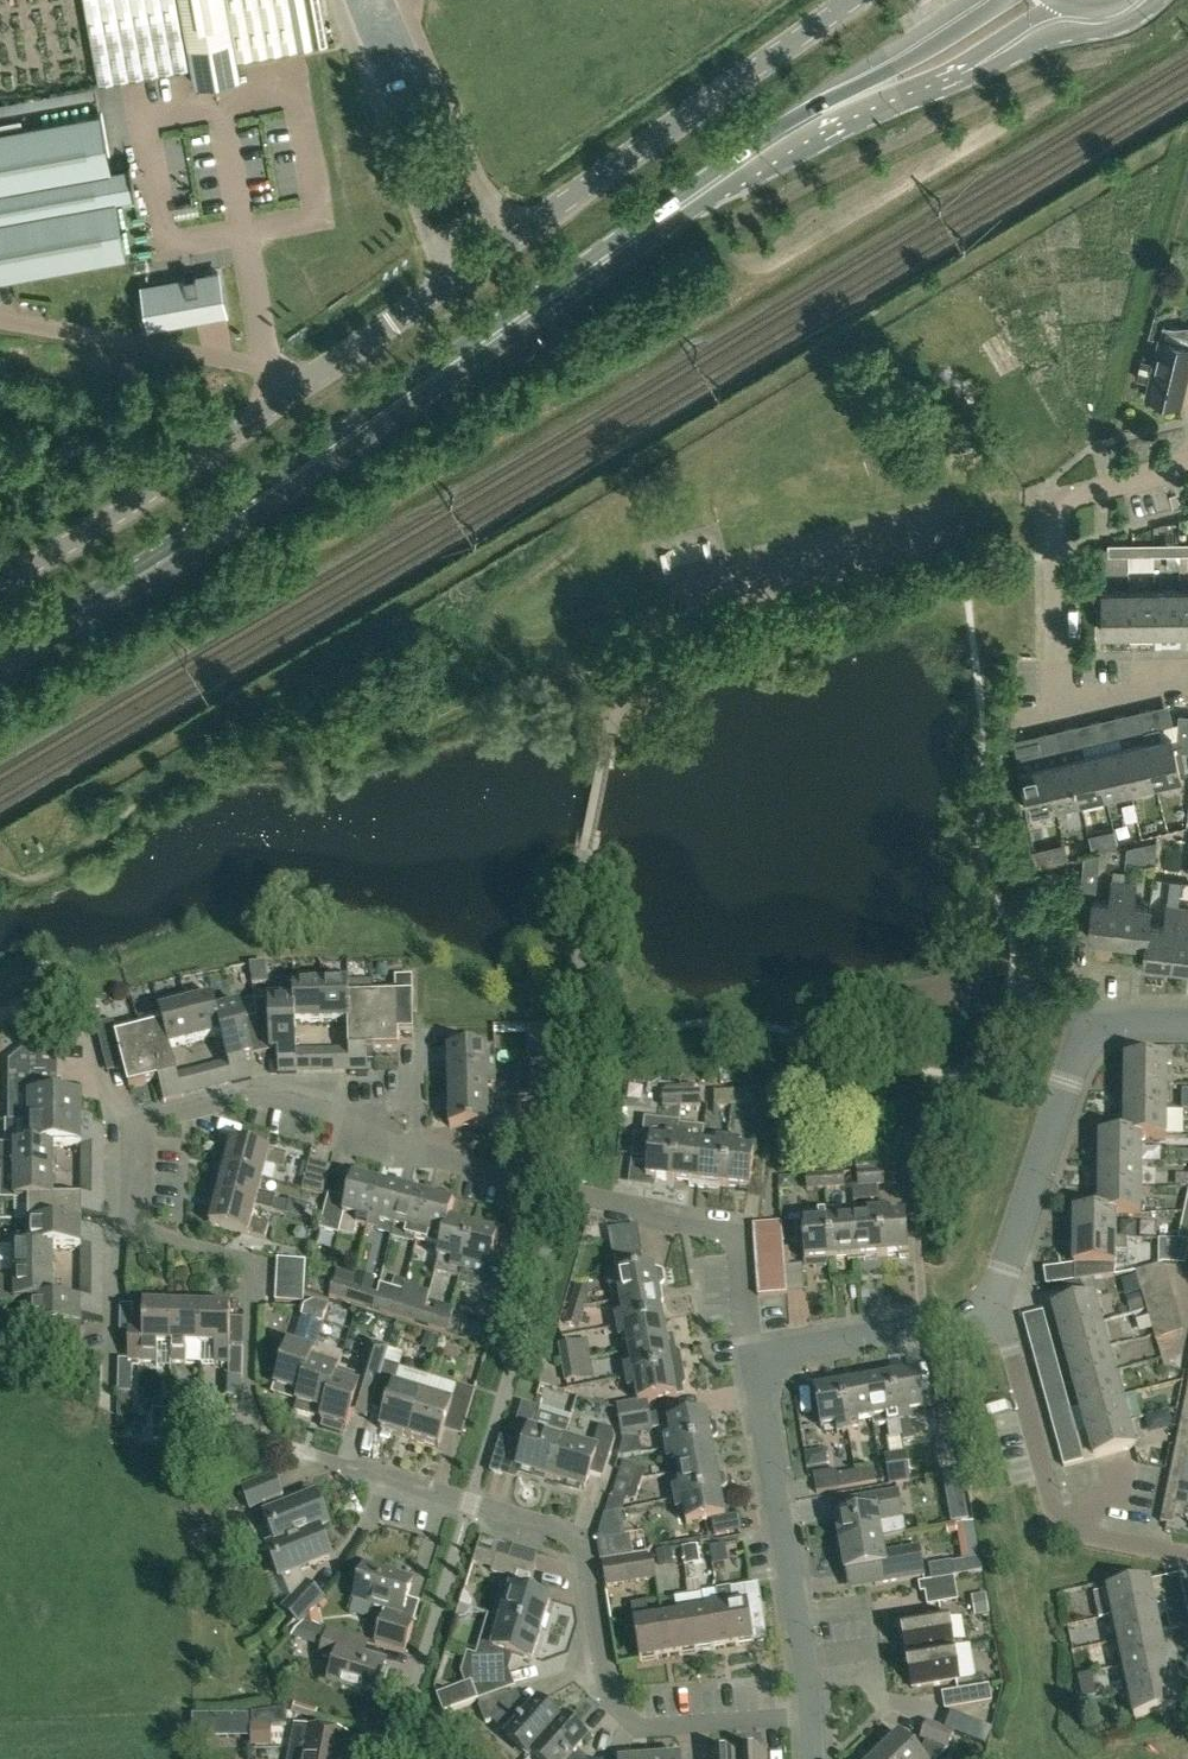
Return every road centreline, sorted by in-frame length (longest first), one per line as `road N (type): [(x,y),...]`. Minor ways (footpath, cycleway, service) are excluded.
road 1 (primary): [(0,658),(265,495),(804,122),(949,57)]
road 2 (residential): [(806,1715),(642,1722),(601,1675),(590,1573),(575,1538),(290,1451),(251,1400),(253,1257),(137,1231),(141,1122)]
road 3 (unclassified): [(0,584),(160,486),(851,0)]
road 4 (residential): [(756,1354),(739,1237),(719,1229),(560,1189),(260,1086),(141,1122)]
road 5 (tertiary): [(989,1302),(1078,1047),(1107,1022),(1187,1019)]
road 6 (tertiary): [(806,1715),(756,1354)]
road 7 (residential): [(989,1302),(1006,1334),(1064,1524),(1187,1554)]
road 8 (residential): [(1061,706),(1053,500),(1170,470),(1187,454)]
road 9 (tertiary): [(756,1354),(968,1317),(989,1302)]
road 10 (primary): [(949,57),(1008,58),(1064,33),(1114,32),(1160,0)]
road 11 (residential): [(1061,706),(1187,677)]

